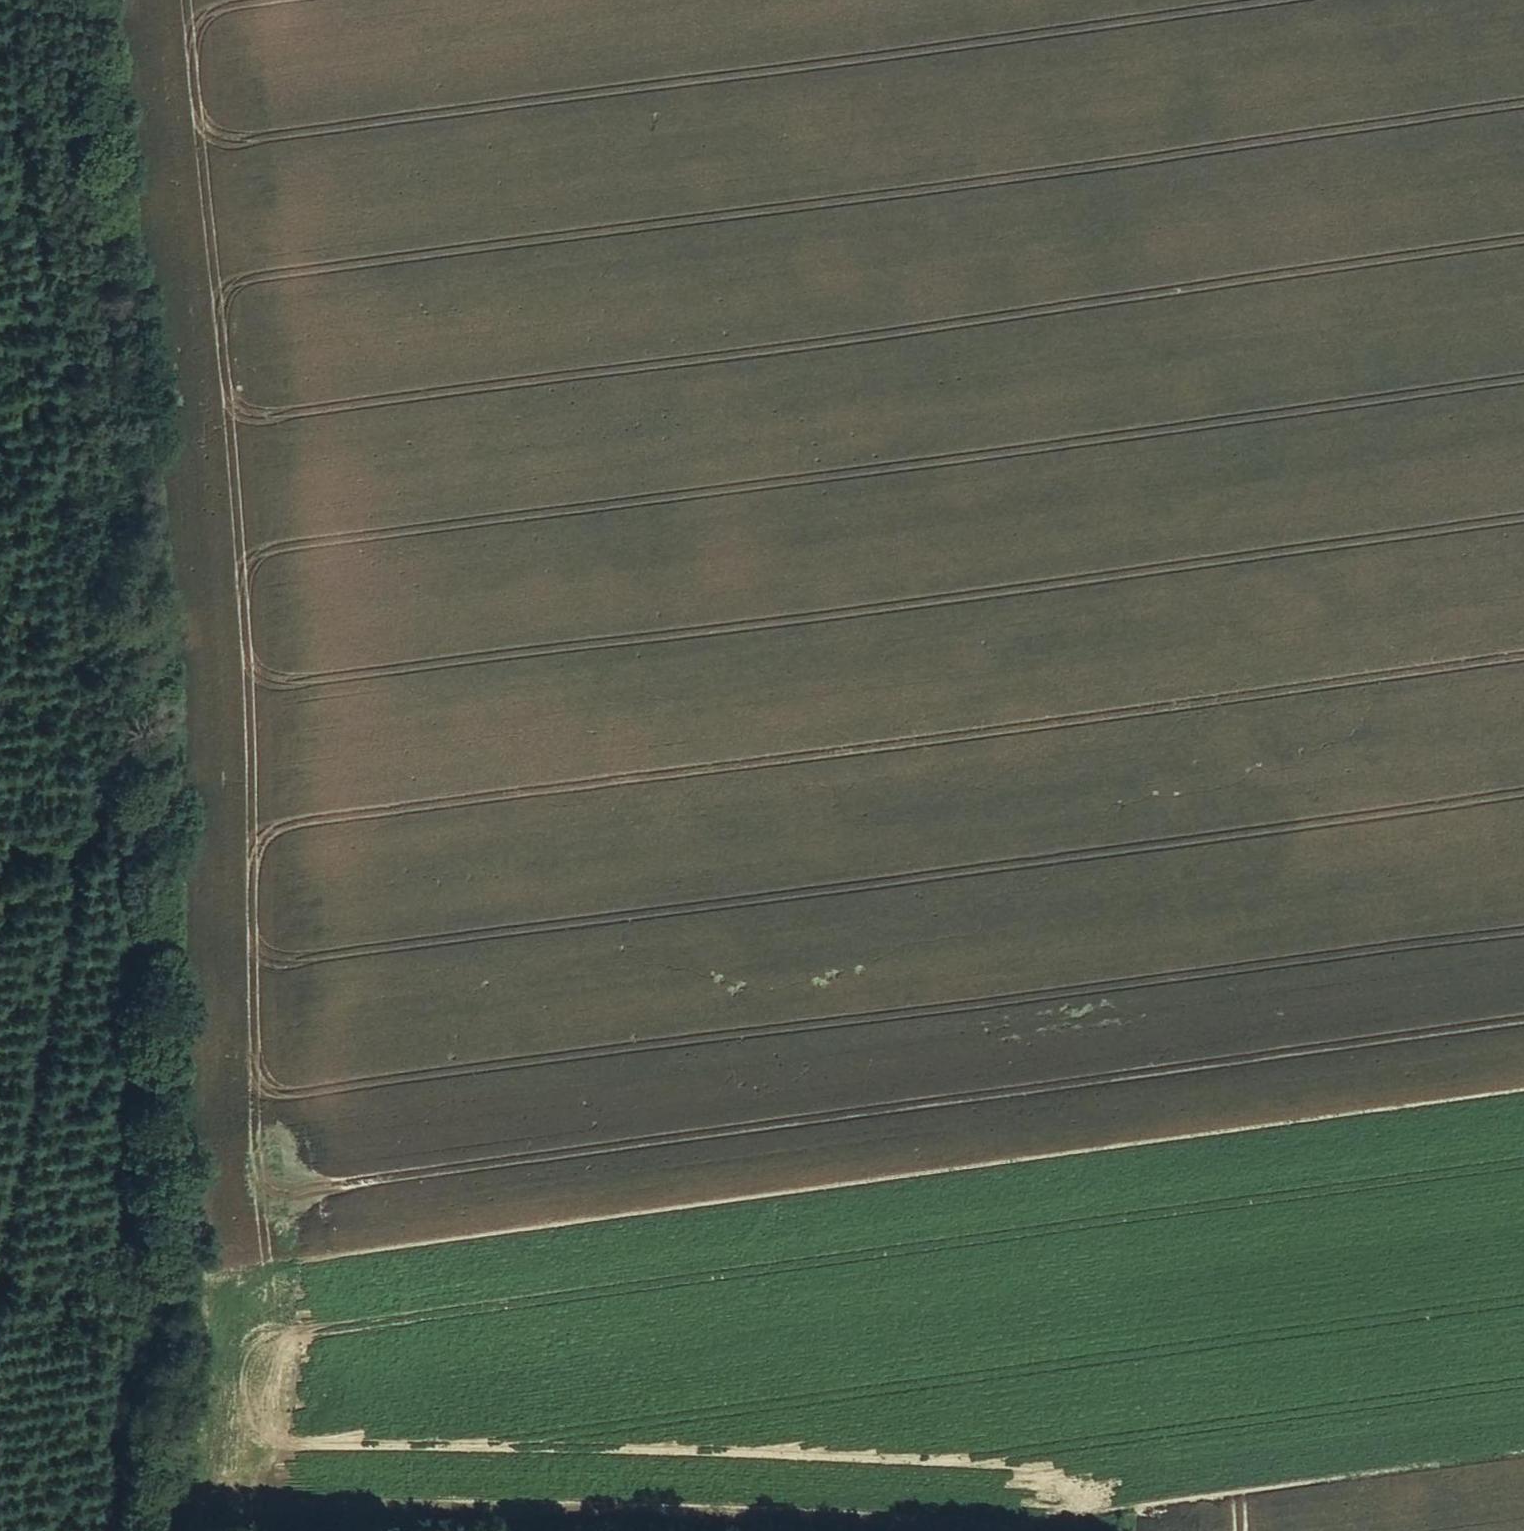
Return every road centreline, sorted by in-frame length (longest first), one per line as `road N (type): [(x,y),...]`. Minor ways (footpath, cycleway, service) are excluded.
road 1 (track): [(19,0),(87,820),(0,1227)]

